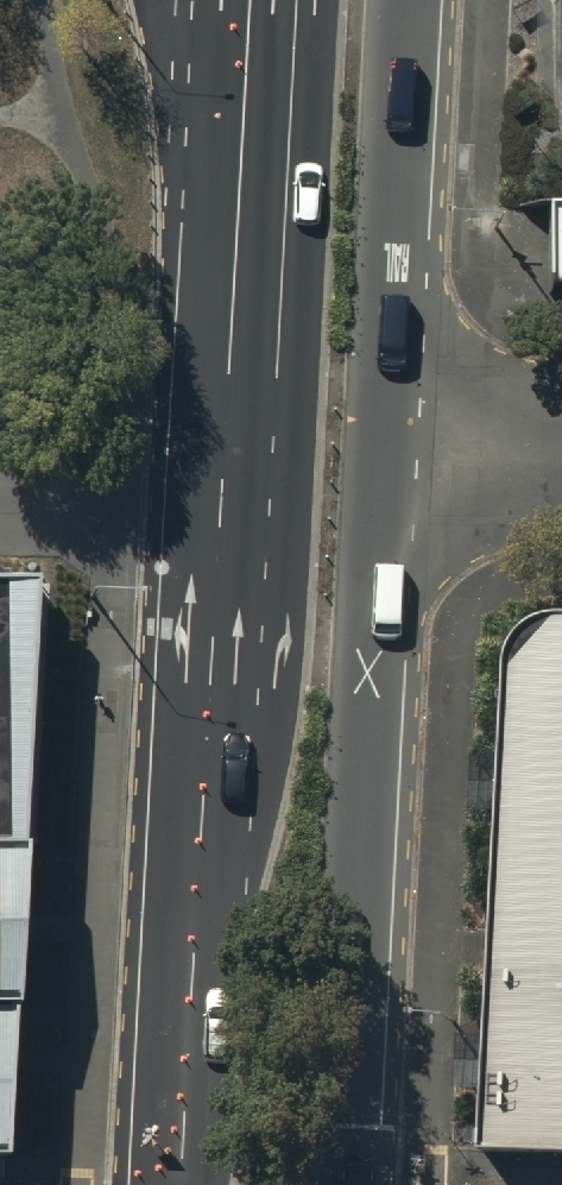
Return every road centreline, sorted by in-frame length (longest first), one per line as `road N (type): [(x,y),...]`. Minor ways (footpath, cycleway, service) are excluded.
road 1 (secondary): [(177,1184),(240,506),(256,183)]
road 2 (secondary): [(387,448),(344,1184)]
road 3 (secondary): [(407,0),(387,448)]
road 4 (primary): [(256,183),(172,32),(164,0)]
road 5 (secondary): [(256,183),(266,0)]
road 6 (residential): [(387,448),(561,447)]

